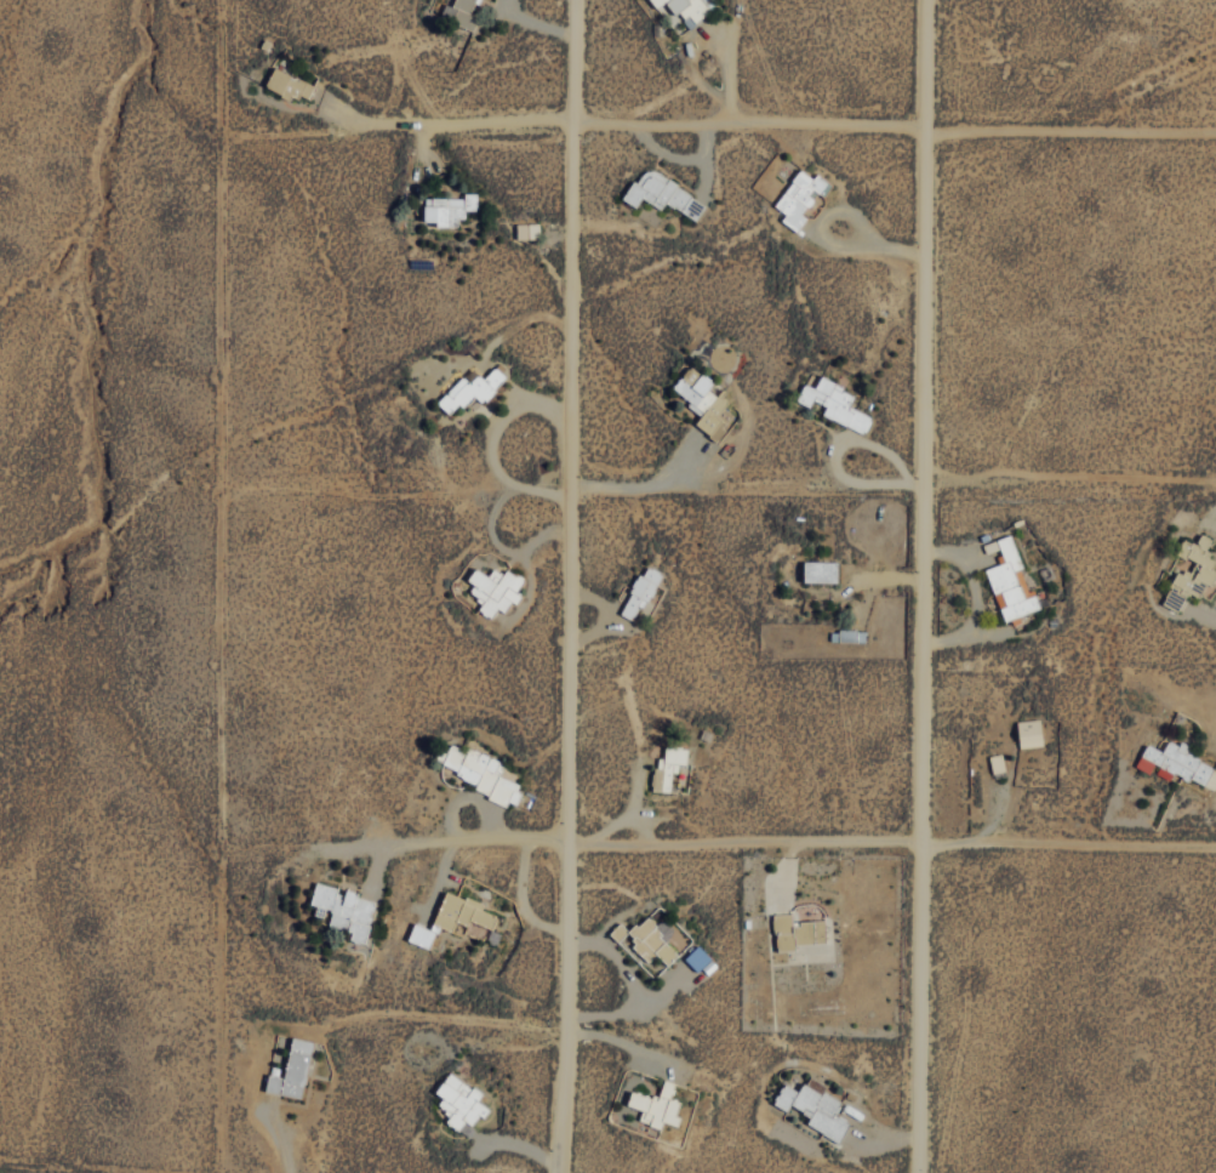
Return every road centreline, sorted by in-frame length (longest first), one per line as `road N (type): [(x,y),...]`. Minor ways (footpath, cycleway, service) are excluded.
road 1 (residential): [(573,0),(559,1172)]
road 2 (residential): [(913,1172),(925,0)]
road 3 (residential): [(1215,136),(427,127)]
road 4 (residential): [(564,848),(1215,852)]

